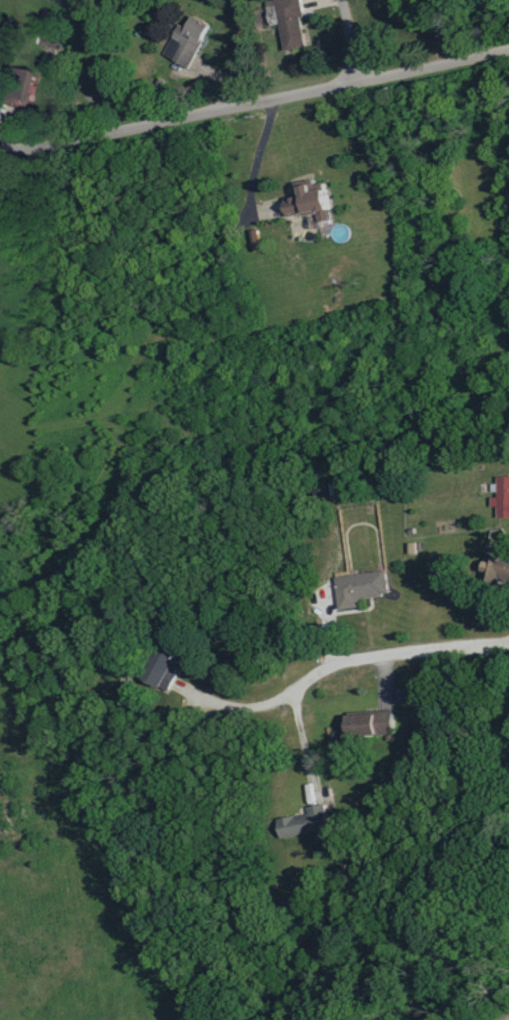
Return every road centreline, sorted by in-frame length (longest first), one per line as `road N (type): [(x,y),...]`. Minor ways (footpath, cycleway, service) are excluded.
road 1 (residential): [(508,32),(316,77),(0,132)]
road 2 (residential): [(508,641),(355,656),(246,701),(214,699),(181,674)]

